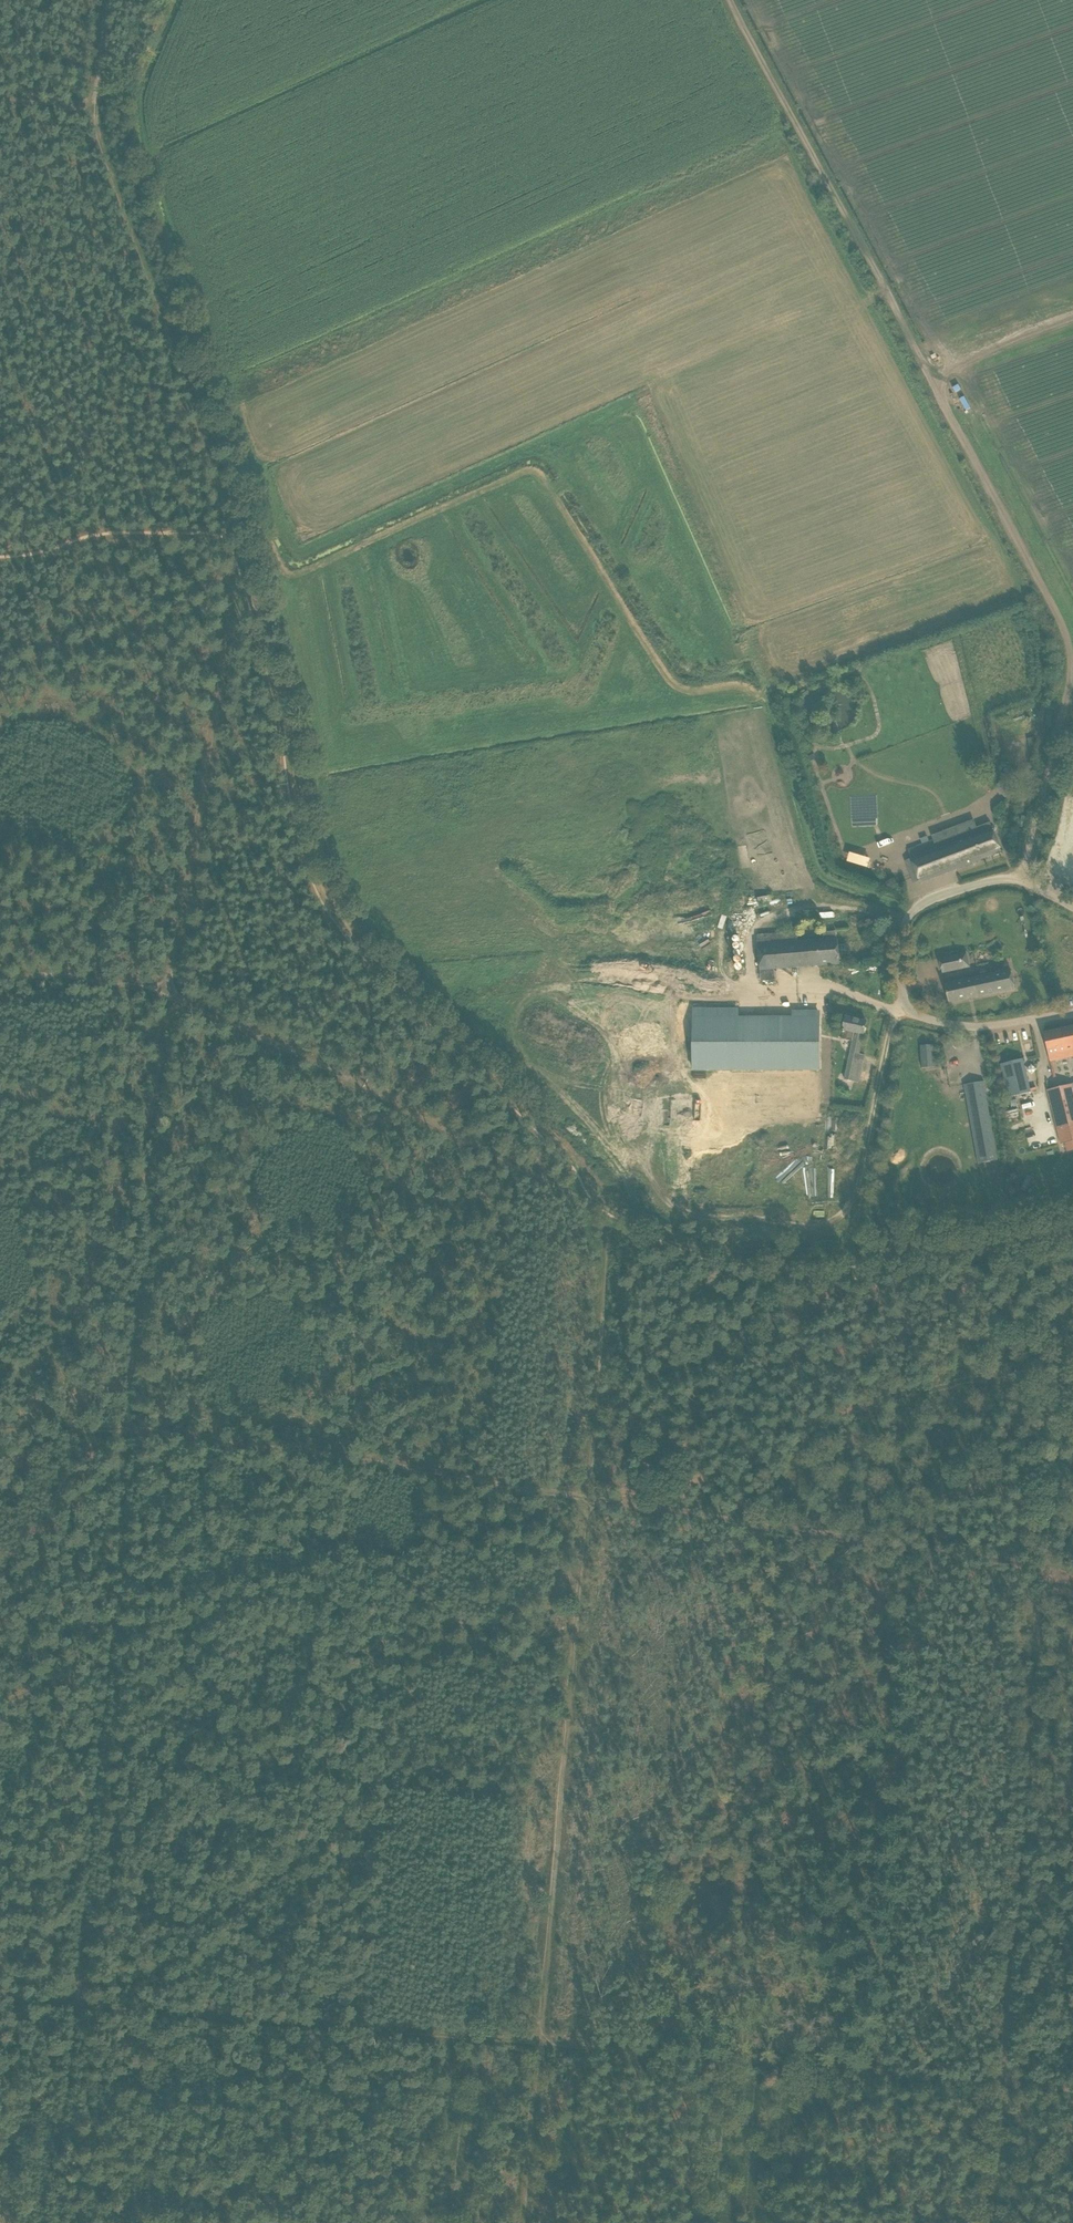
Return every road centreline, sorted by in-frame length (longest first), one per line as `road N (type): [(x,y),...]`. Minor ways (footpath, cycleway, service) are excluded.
road 1 (track): [(1019,880),(1067,690),(1069,648),(730,0)]
road 2 (track): [(57,2222),(126,1429)]
road 3 (track): [(237,558),(321,888),(347,928),(577,1163),(611,1210)]
road 4 (track): [(98,0),(95,130),(232,541)]
road 5 (track): [(588,1499),(540,2043)]
road 6 (track): [(0,1998),(540,2043)]
road 7 (track): [(1005,2084),(1047,1569)]
road 8 (track): [(611,1210),(164,993)]
road 9 (track): [(126,1429),(588,1499)]
road 10 (track): [(540,2043),(1005,2084)]
road 11 (track): [(1047,1569),(588,1499)]
road 12 (track): [(164,993),(126,1429)]
road 13 (track): [(234,567),(164,993)]
road 14 (track): [(1072,1277),(1047,1569)]
road 15 (track): [(588,1499),(611,1210)]
road 16 (unclassified): [(1072,907),(1001,877),(922,904),(903,929),(906,1004)]
road 17 (track): [(611,1210),(731,1258),(850,1263)]
road 18 (track): [(232,541),(97,542),(0,563)]
road 19 (track): [(850,1263),(1072,1231)]
road 20 (track): [(906,1004),(891,1019),(850,1210)]
road 21 (track): [(540,2043),(522,2222)]
road 22 (unclassified): [(1072,1012),(978,1026),(932,1019),(906,1004)]
road 23 (track): [(164,993),(0,980)]
road 24 (track): [(1072,325),(929,379)]
road 25 (track): [(72,542),(42,620),(0,660)]
road 26 (track): [(992,2222),(1005,2084)]
road 27 (track): [(126,1429),(0,1432)]

